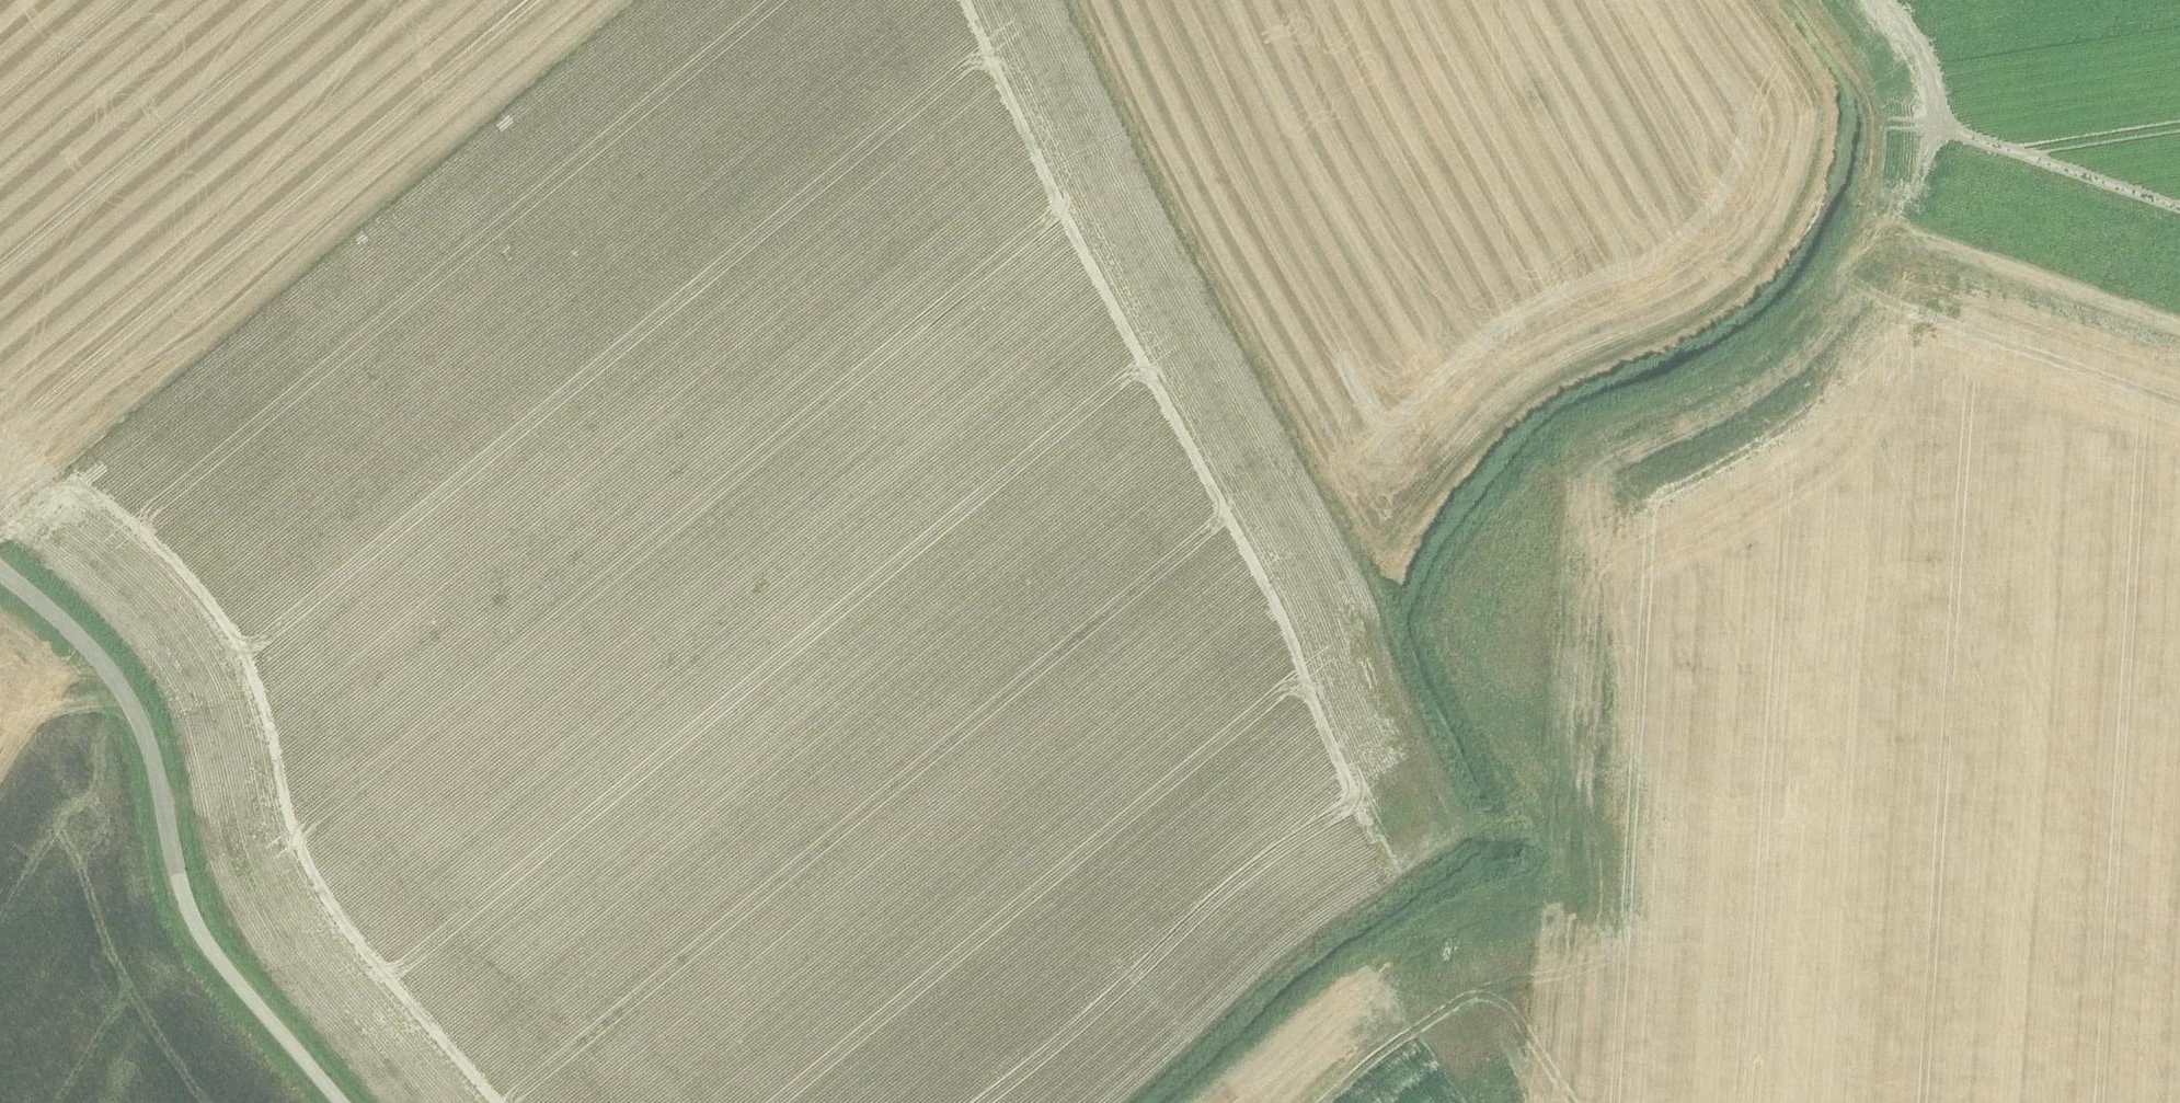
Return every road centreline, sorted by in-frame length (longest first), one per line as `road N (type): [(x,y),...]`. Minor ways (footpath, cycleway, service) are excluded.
road 1 (unclassified): [(341,1102),(198,931),(155,765),(126,697),(58,617),(0,574)]

